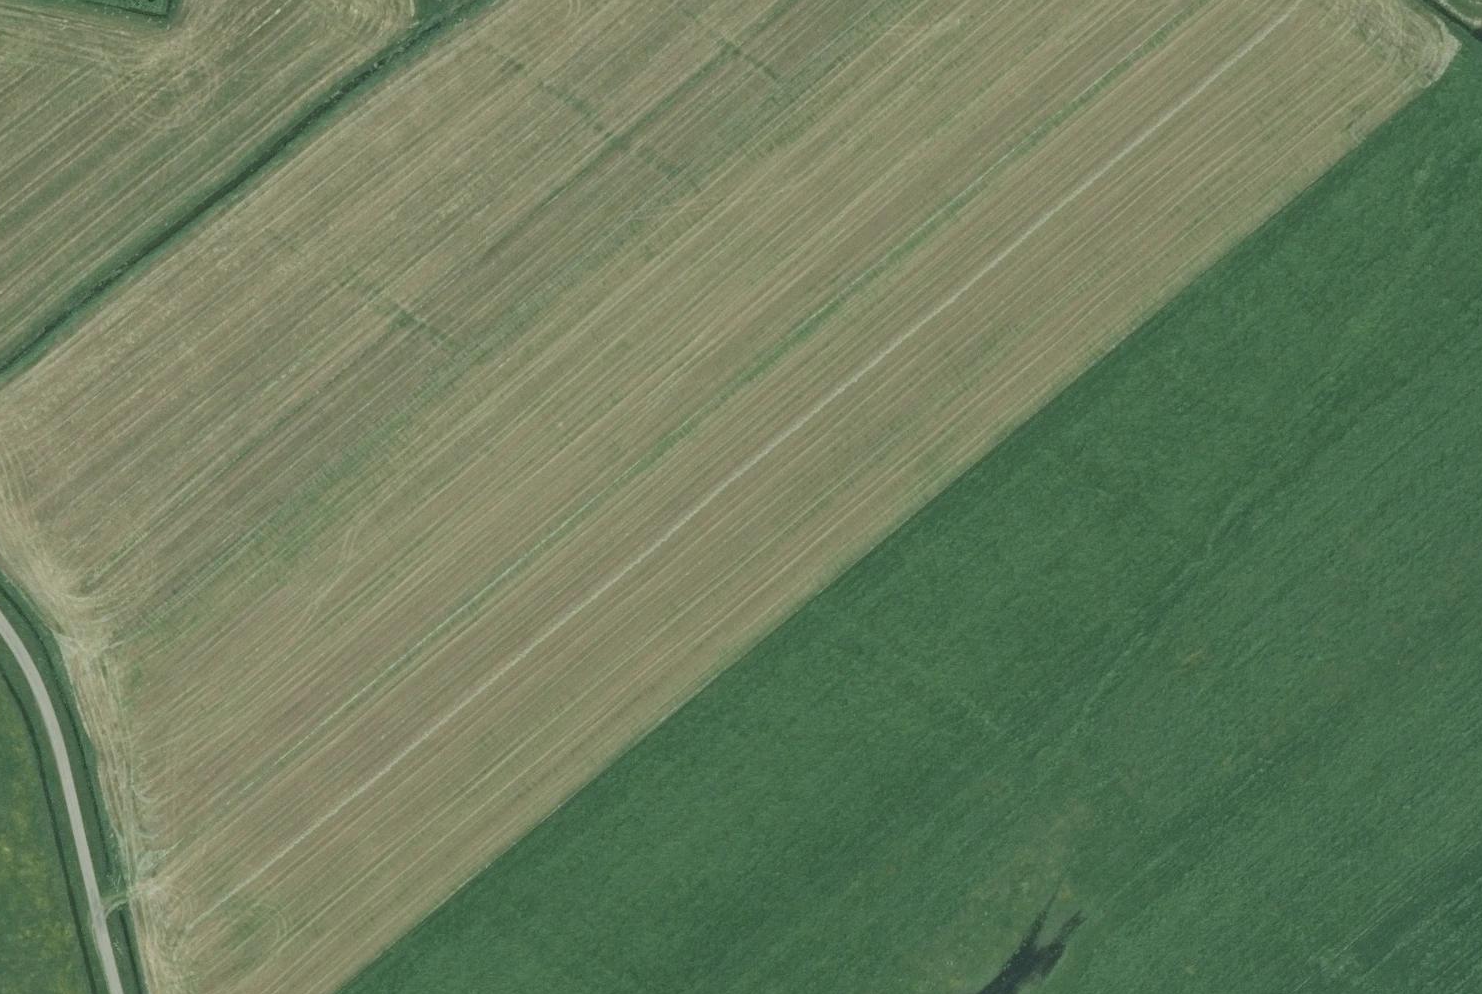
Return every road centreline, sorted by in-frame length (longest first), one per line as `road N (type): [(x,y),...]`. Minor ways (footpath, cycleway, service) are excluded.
road 1 (unclassified): [(116,993),(52,721),(0,622)]

